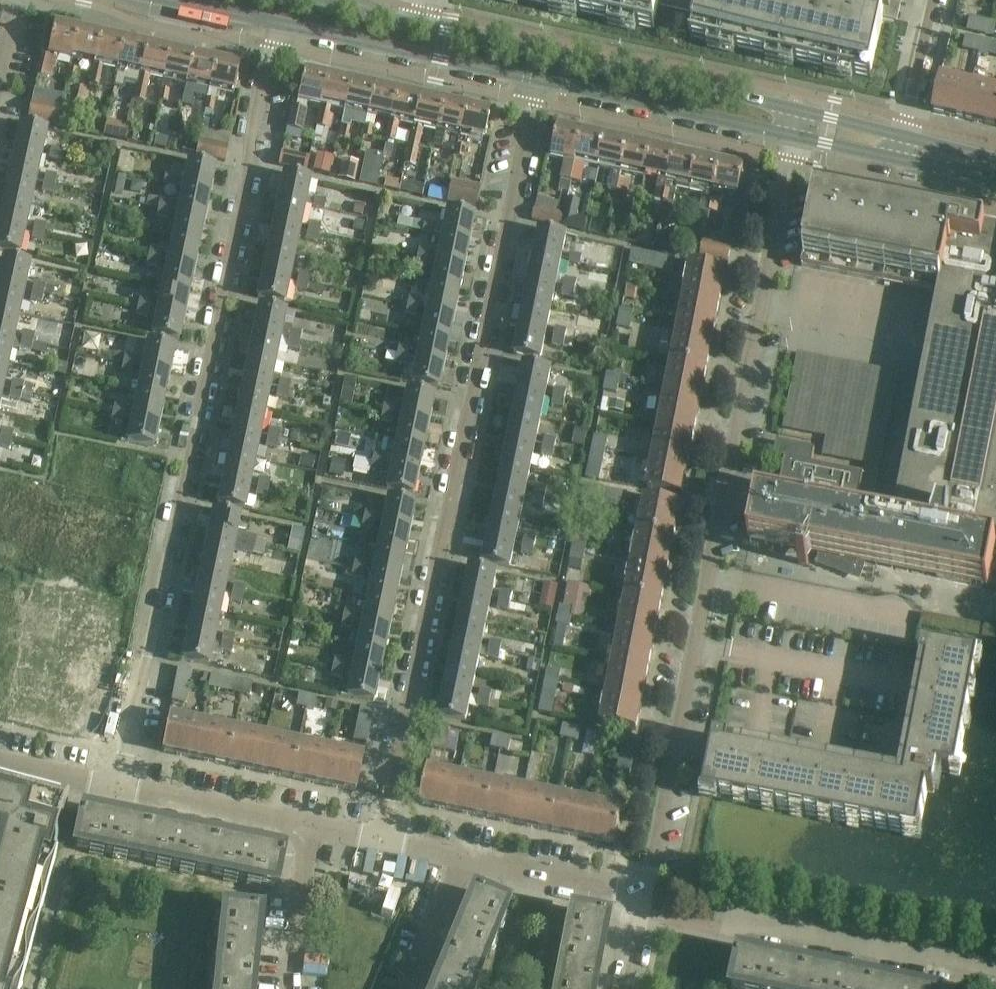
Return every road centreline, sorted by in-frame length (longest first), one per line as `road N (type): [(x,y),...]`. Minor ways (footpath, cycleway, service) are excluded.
road 1 (residential): [(113,793),(251,136),(283,24)]
road 2 (residential): [(525,84),(379,843)]
road 3 (residential): [(643,892),(794,144)]
road 4 (tertiary): [(803,108),(427,25)]
road 5 (tertiary): [(525,84),(794,144)]
road 6 (tertiary): [(283,24),(525,84)]
road 7 (residential): [(995,964),(753,917)]
road 8 (residential): [(113,793),(308,829)]
road 9 (residential): [(467,859),(643,892)]
road 10 (residential): [(294,988),(308,829)]
road 11 (residential): [(467,859),(409,988)]
road 12 (residential): [(903,132),(933,0)]
road 13 (tertiary): [(427,25),(309,0)]

